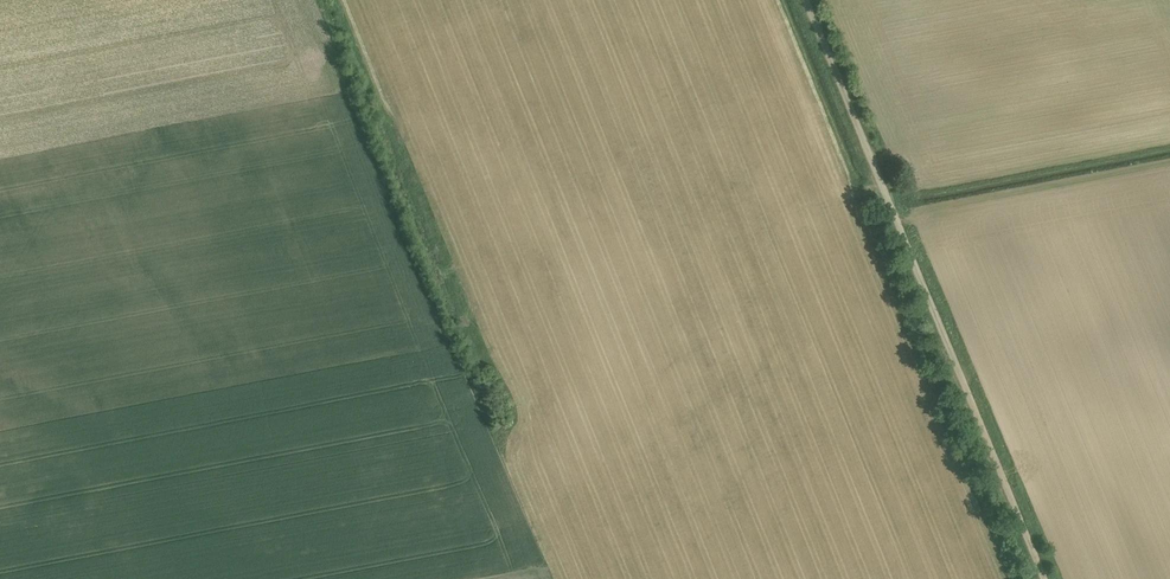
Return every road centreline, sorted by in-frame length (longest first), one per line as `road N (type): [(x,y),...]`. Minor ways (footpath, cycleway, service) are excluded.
road 1 (unclassified): [(1051,578),(812,0)]

